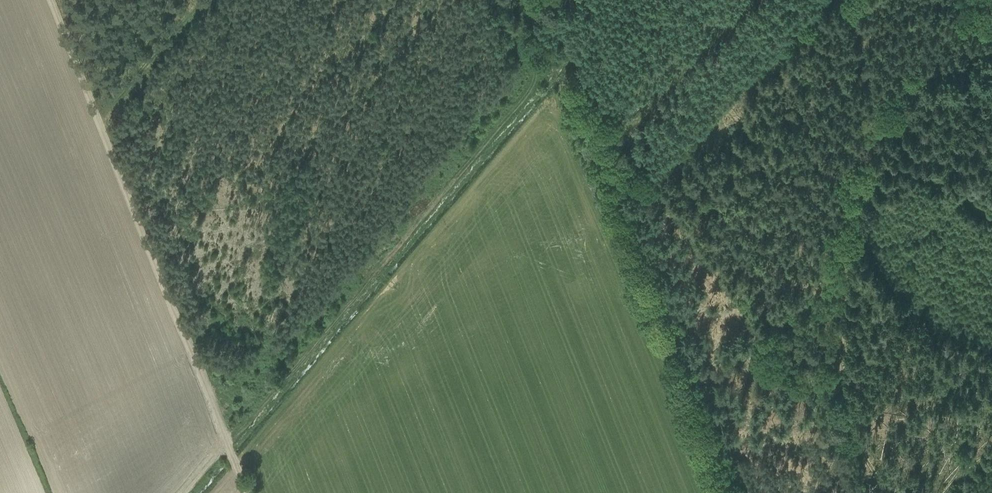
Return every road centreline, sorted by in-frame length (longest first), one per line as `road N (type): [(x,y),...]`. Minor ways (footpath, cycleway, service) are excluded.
road 1 (track): [(247,492),(122,108),(74,0)]
road 2 (track): [(839,262),(688,375),(733,492)]
road 3 (track): [(880,492),(837,369),(839,262)]
road 4 (track): [(904,85),(863,143),(839,262)]
road 5 (track): [(215,0),(122,108)]

